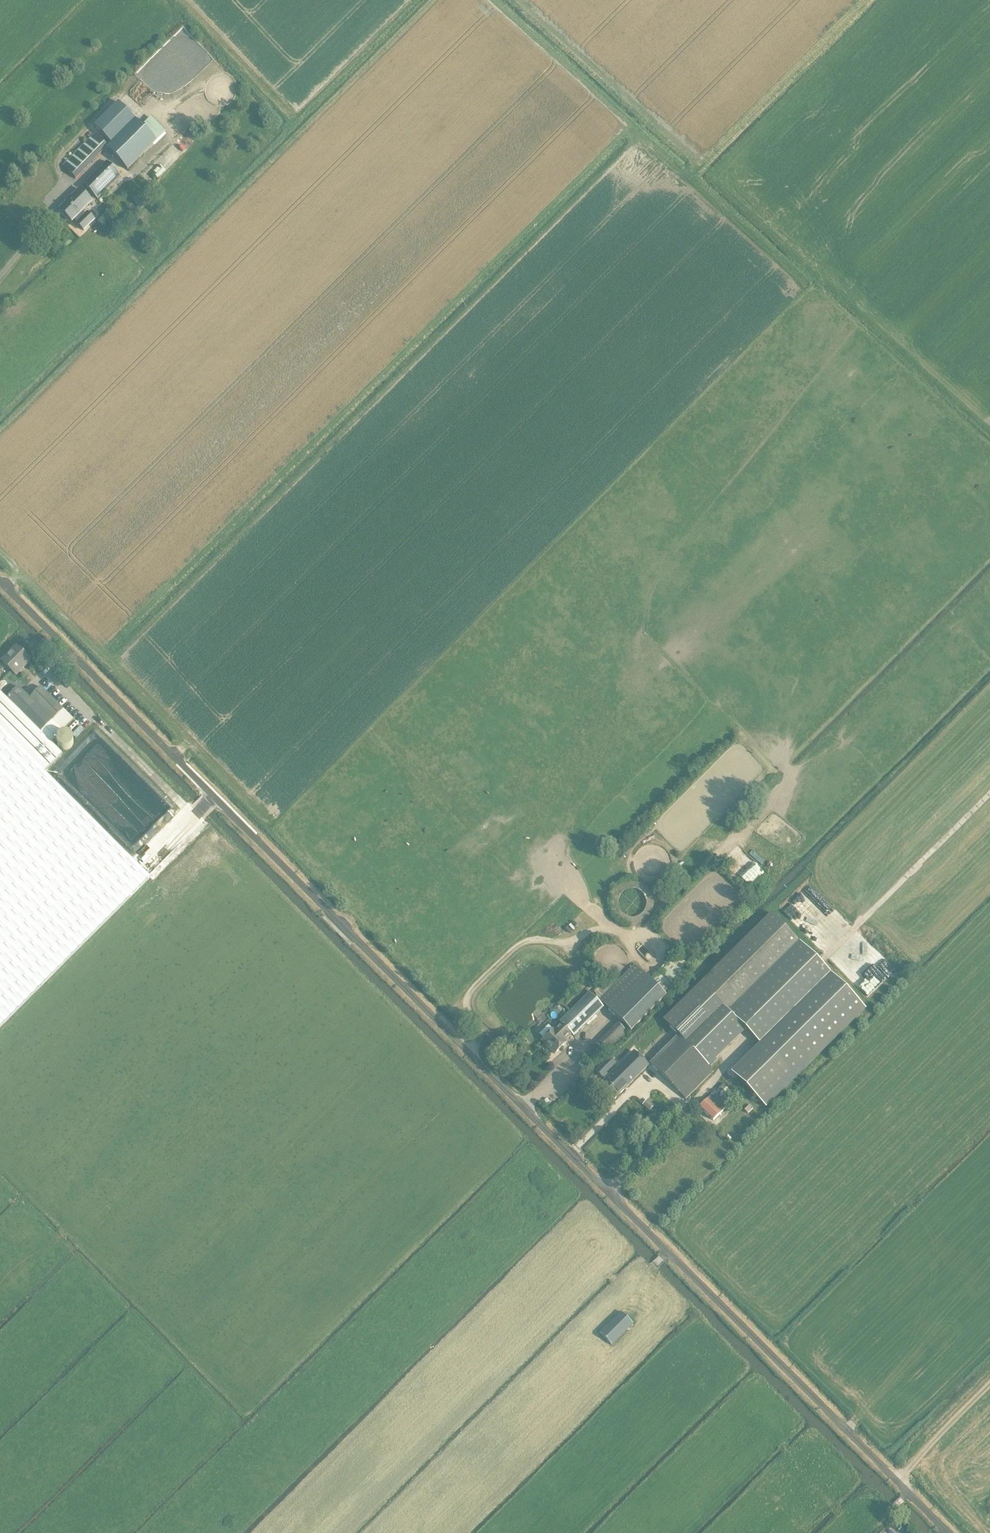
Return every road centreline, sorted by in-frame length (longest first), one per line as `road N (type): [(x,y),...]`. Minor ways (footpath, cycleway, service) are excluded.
road 1 (unclassified): [(949,1532),(0,582)]
road 2 (track): [(823,959),(989,794)]
road 3 (track): [(989,1384),(897,1481)]

